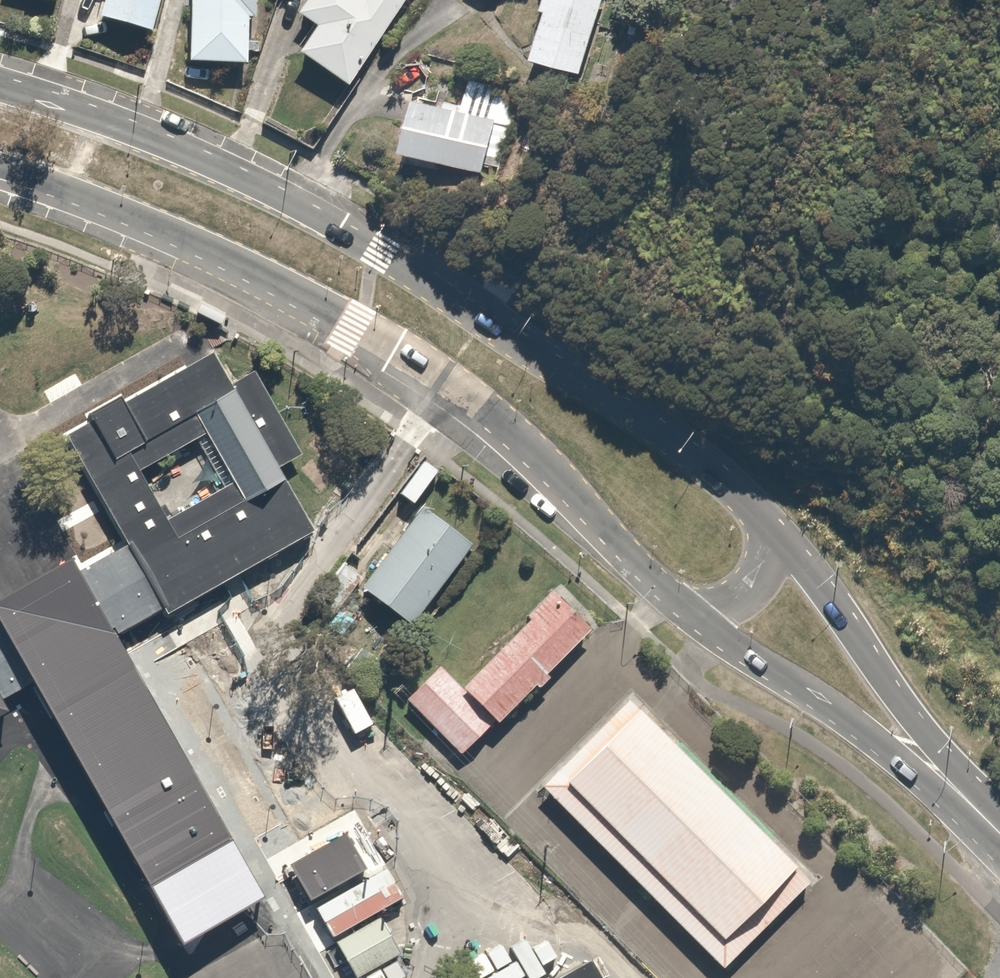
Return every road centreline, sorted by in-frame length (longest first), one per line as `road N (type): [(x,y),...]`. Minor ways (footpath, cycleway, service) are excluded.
road 1 (secondary): [(0,88),(168,146),(382,251),(531,359),(677,447),(780,533)]
road 2 (secondary): [(699,616),(514,432),(453,382),(237,262),(0,165)]
road 3 (secondary): [(780,533),(993,827)]
road 4 (secondary): [(993,827),(699,616)]
road 5 (secondary): [(780,533),(746,591),(699,616)]

